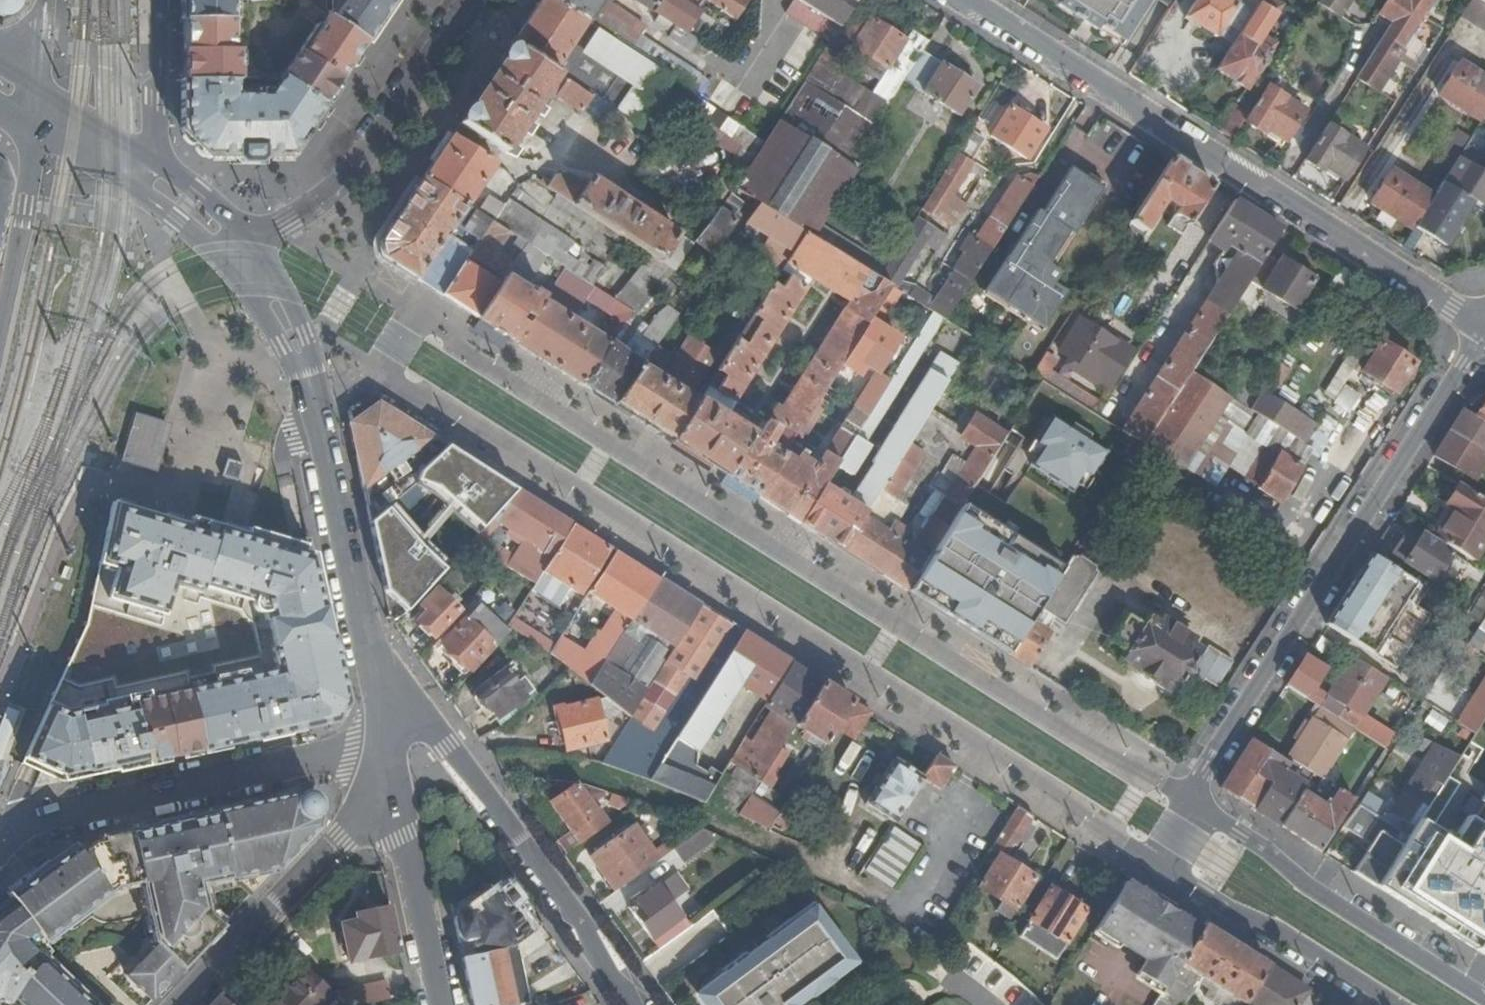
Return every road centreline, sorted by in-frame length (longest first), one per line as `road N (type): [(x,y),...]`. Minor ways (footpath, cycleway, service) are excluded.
road 1 (residential): [(1484,327),(964,0)]
road 2 (residential): [(1190,806),(1484,330)]
road 3 (residential): [(399,737),(48,815),(21,827),(0,852)]
road 4 (unclassified): [(399,737),(369,651),(305,375)]
road 5 (residential): [(640,1004),(487,800),(399,737)]
road 6 (residential): [(1484,1001),(1190,806)]
road 7 (residential): [(180,1004),(342,838),(399,737)]
road 8 (residential): [(1190,806),(1186,828),(1160,866),(1397,1004)]
road 9 (residential): [(464,0),(320,204),(248,237)]
road 10 (residential): [(440,1004),(398,784),(399,737)]
road 11 (residential): [(152,162),(161,0)]
road 12 (tertiary): [(305,375),(305,339),(248,237)]
road 13 (tertiary): [(225,250),(305,375)]
road 14 (residential): [(29,182),(0,327)]
road 15 (tertiary): [(152,162),(40,88)]
road 16 (tertiary): [(248,237),(152,162)]

